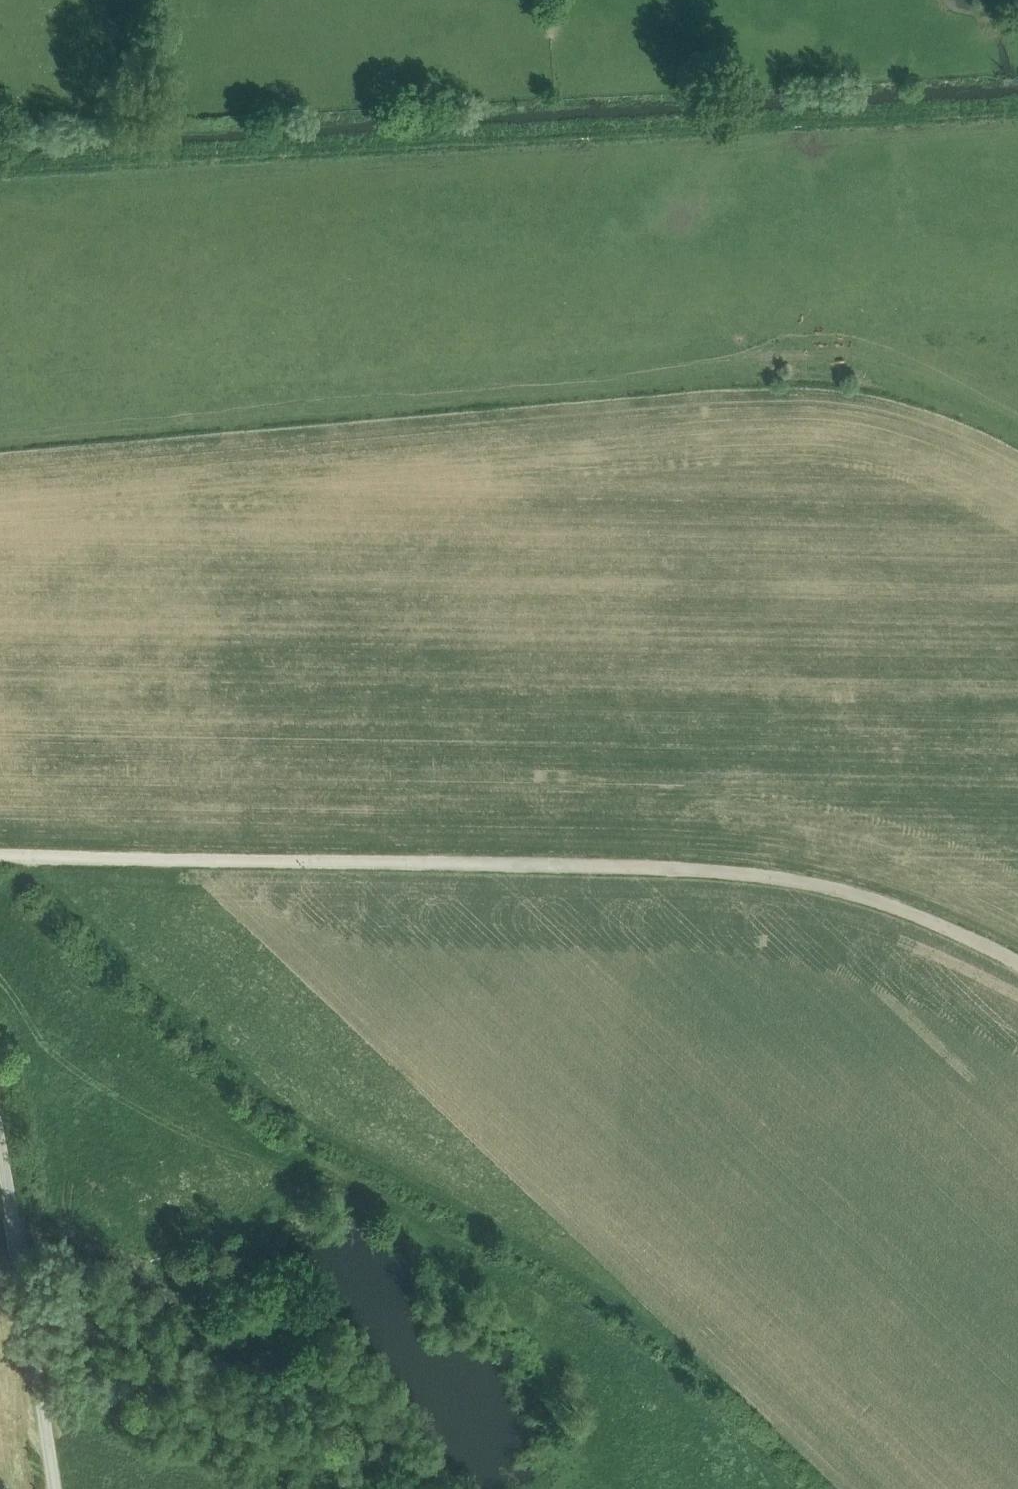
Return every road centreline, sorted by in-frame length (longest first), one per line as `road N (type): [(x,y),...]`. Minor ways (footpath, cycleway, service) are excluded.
road 1 (track): [(1017,966),(829,880),(0,856)]
road 2 (unclassified): [(0,1150),(55,1488)]

